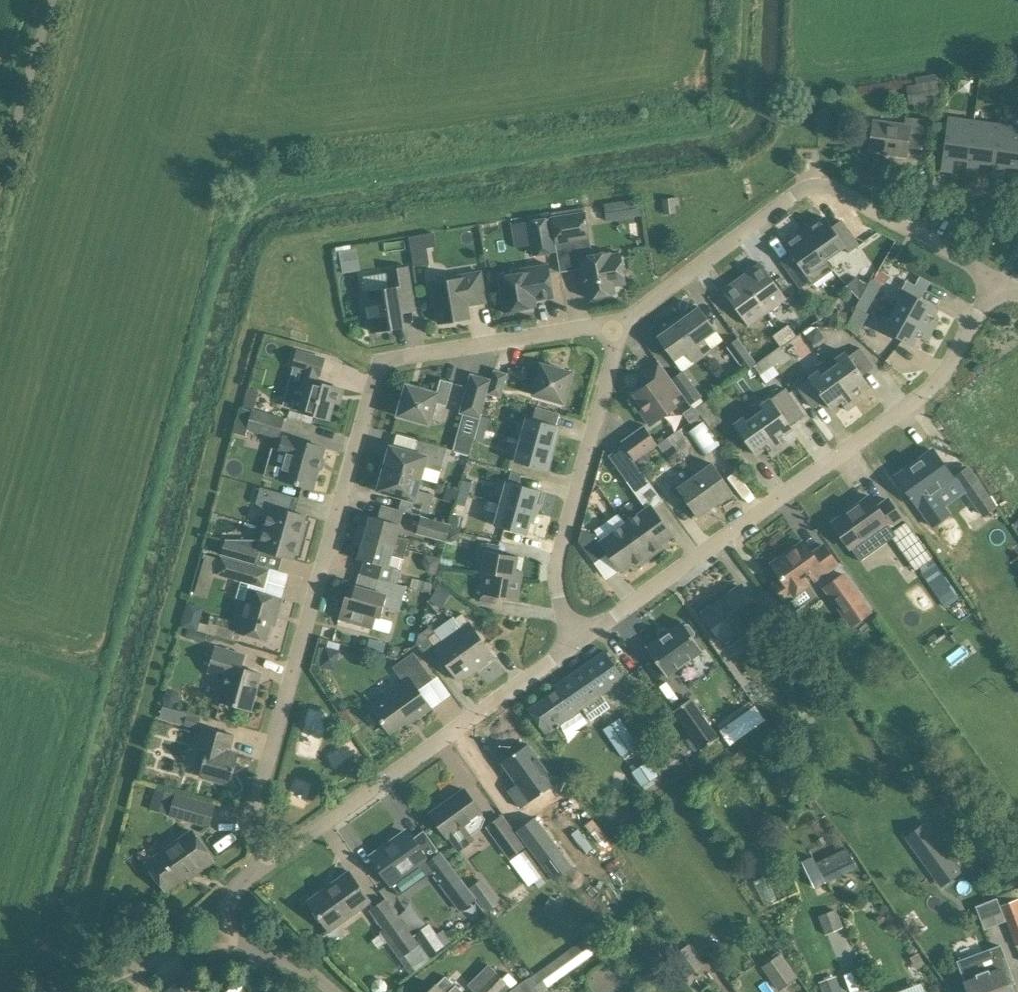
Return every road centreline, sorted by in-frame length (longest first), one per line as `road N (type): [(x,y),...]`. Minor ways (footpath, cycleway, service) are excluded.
road 1 (residential): [(261,876),(260,789),(385,372),(413,355),(622,323)]
road 2 (residential): [(581,645),(937,389),(993,279)]
road 3 (residential): [(622,323),(813,183),(993,279)]
road 4 (residential): [(261,876),(581,645)]
road 5 (residential): [(581,645),(558,584),(566,521),(622,323)]
road 6 (residential): [(227,915),(172,920),(67,991)]
road 7 (residential): [(0,165),(49,0)]
road 8 (residential): [(342,991),(269,928),(227,915)]

